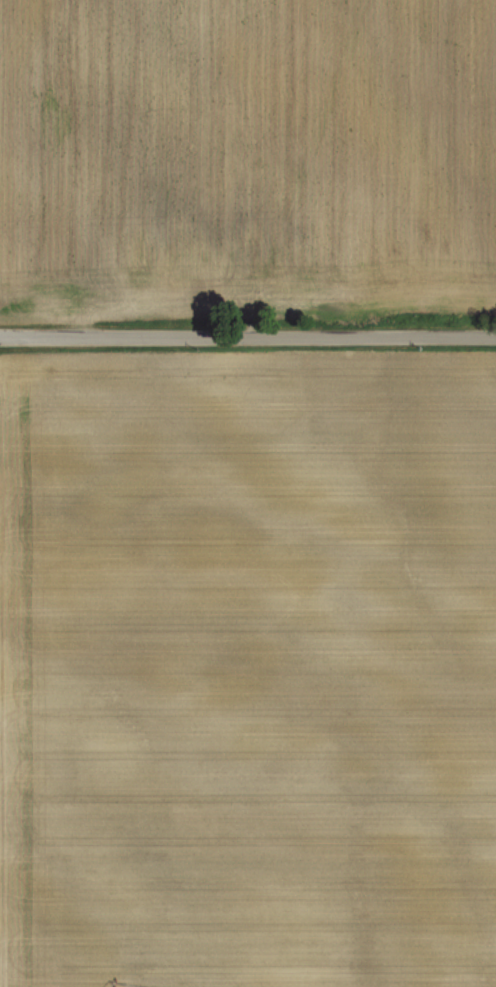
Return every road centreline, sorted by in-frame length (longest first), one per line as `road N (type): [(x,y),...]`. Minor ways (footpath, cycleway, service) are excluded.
road 1 (residential): [(0,333),(495,334)]

